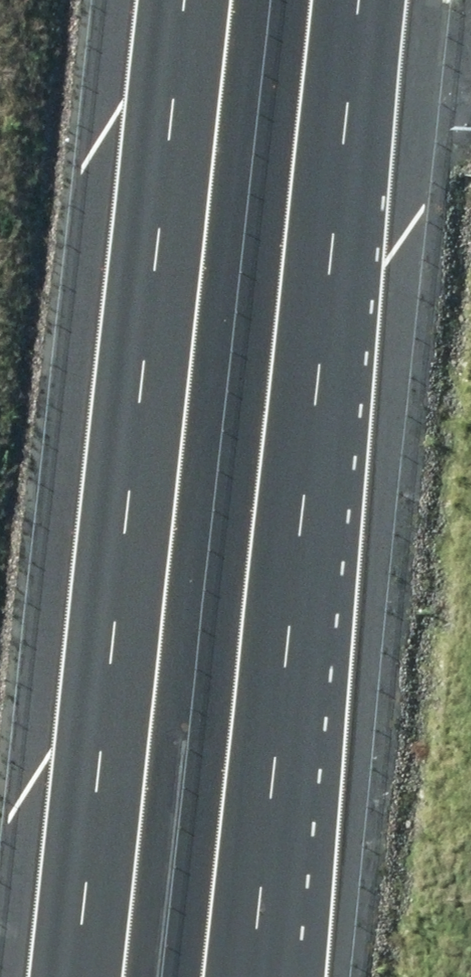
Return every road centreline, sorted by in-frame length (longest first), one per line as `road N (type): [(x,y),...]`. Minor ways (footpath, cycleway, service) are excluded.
road 1 (motorway): [(94,976),(207,0)]
road 2 (motorway): [(370,0),(272,976)]

